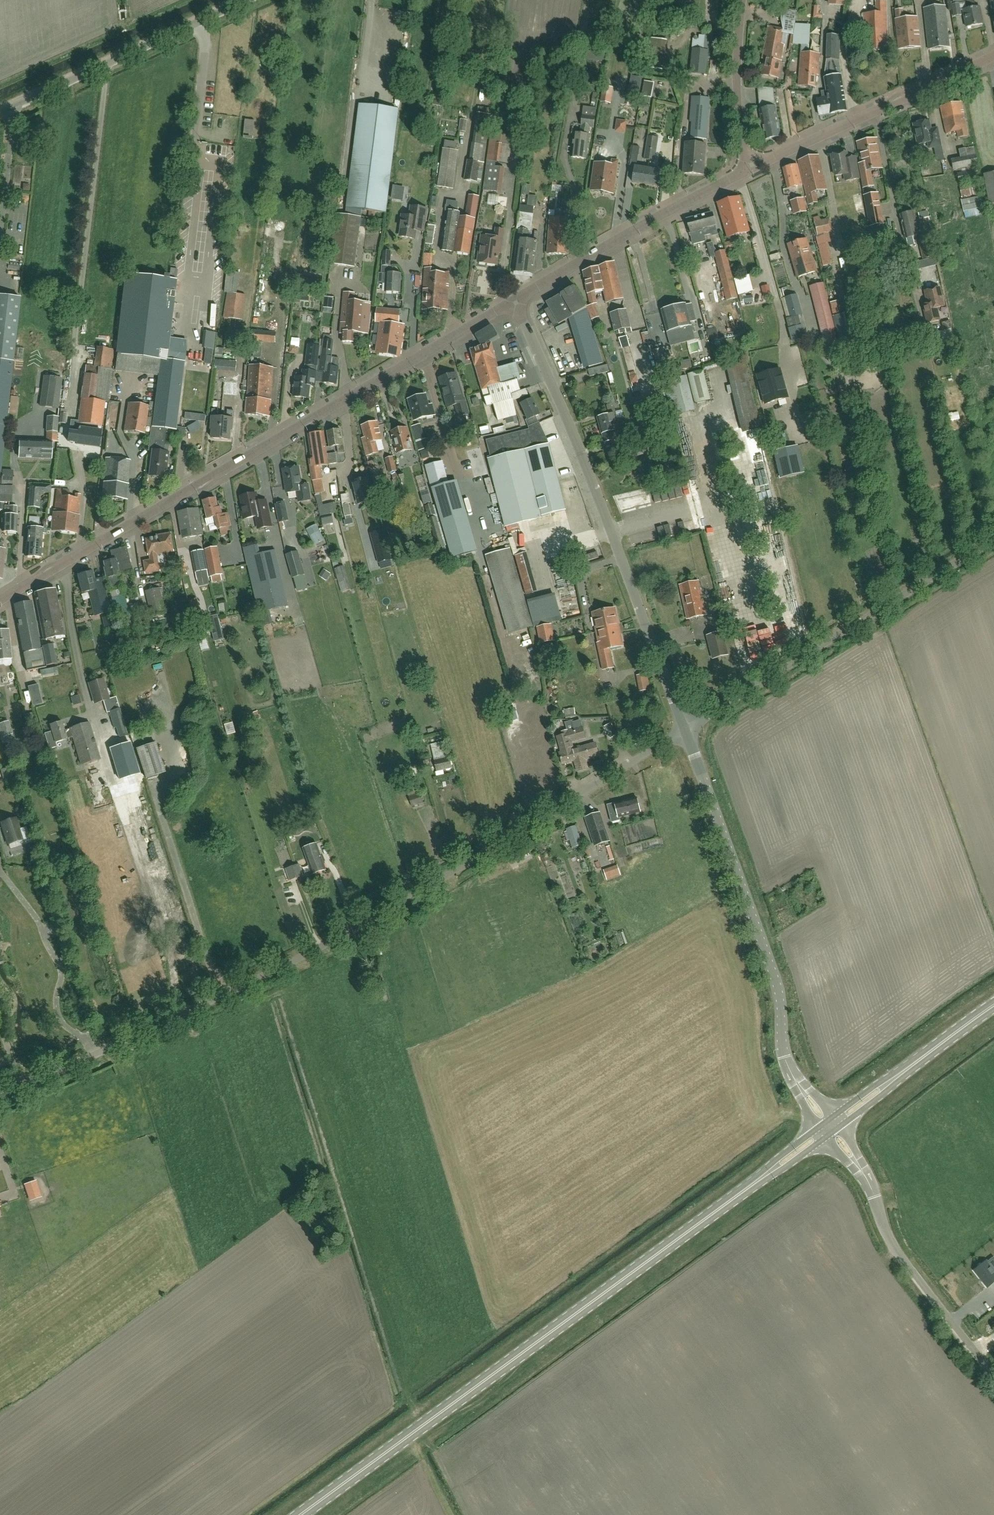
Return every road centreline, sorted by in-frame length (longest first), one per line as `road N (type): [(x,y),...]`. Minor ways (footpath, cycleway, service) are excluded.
road 1 (unclassified): [(18,1089),(318,948),(685,729)]
road 2 (secondary): [(300,1514),(830,1127)]
road 3 (residential): [(0,601),(514,300)]
road 4 (residential): [(685,729),(514,300)]
road 5 (unclassified): [(830,1127),(784,1057),(775,982),(685,729)]
road 6 (unclassified): [(685,729),(993,539)]
road 7 (unclassified): [(993,1375),(886,1235),(868,1181),(830,1127)]
road 8 (residential): [(514,300),(750,168)]
road 9 (unclassified): [(0,112),(246,0)]
road 10 (residential): [(750,168),(993,55)]
road 11 (secondary): [(830,1127),(993,1005)]
road 12 (unclassified): [(750,168),(738,100),(743,0)]

